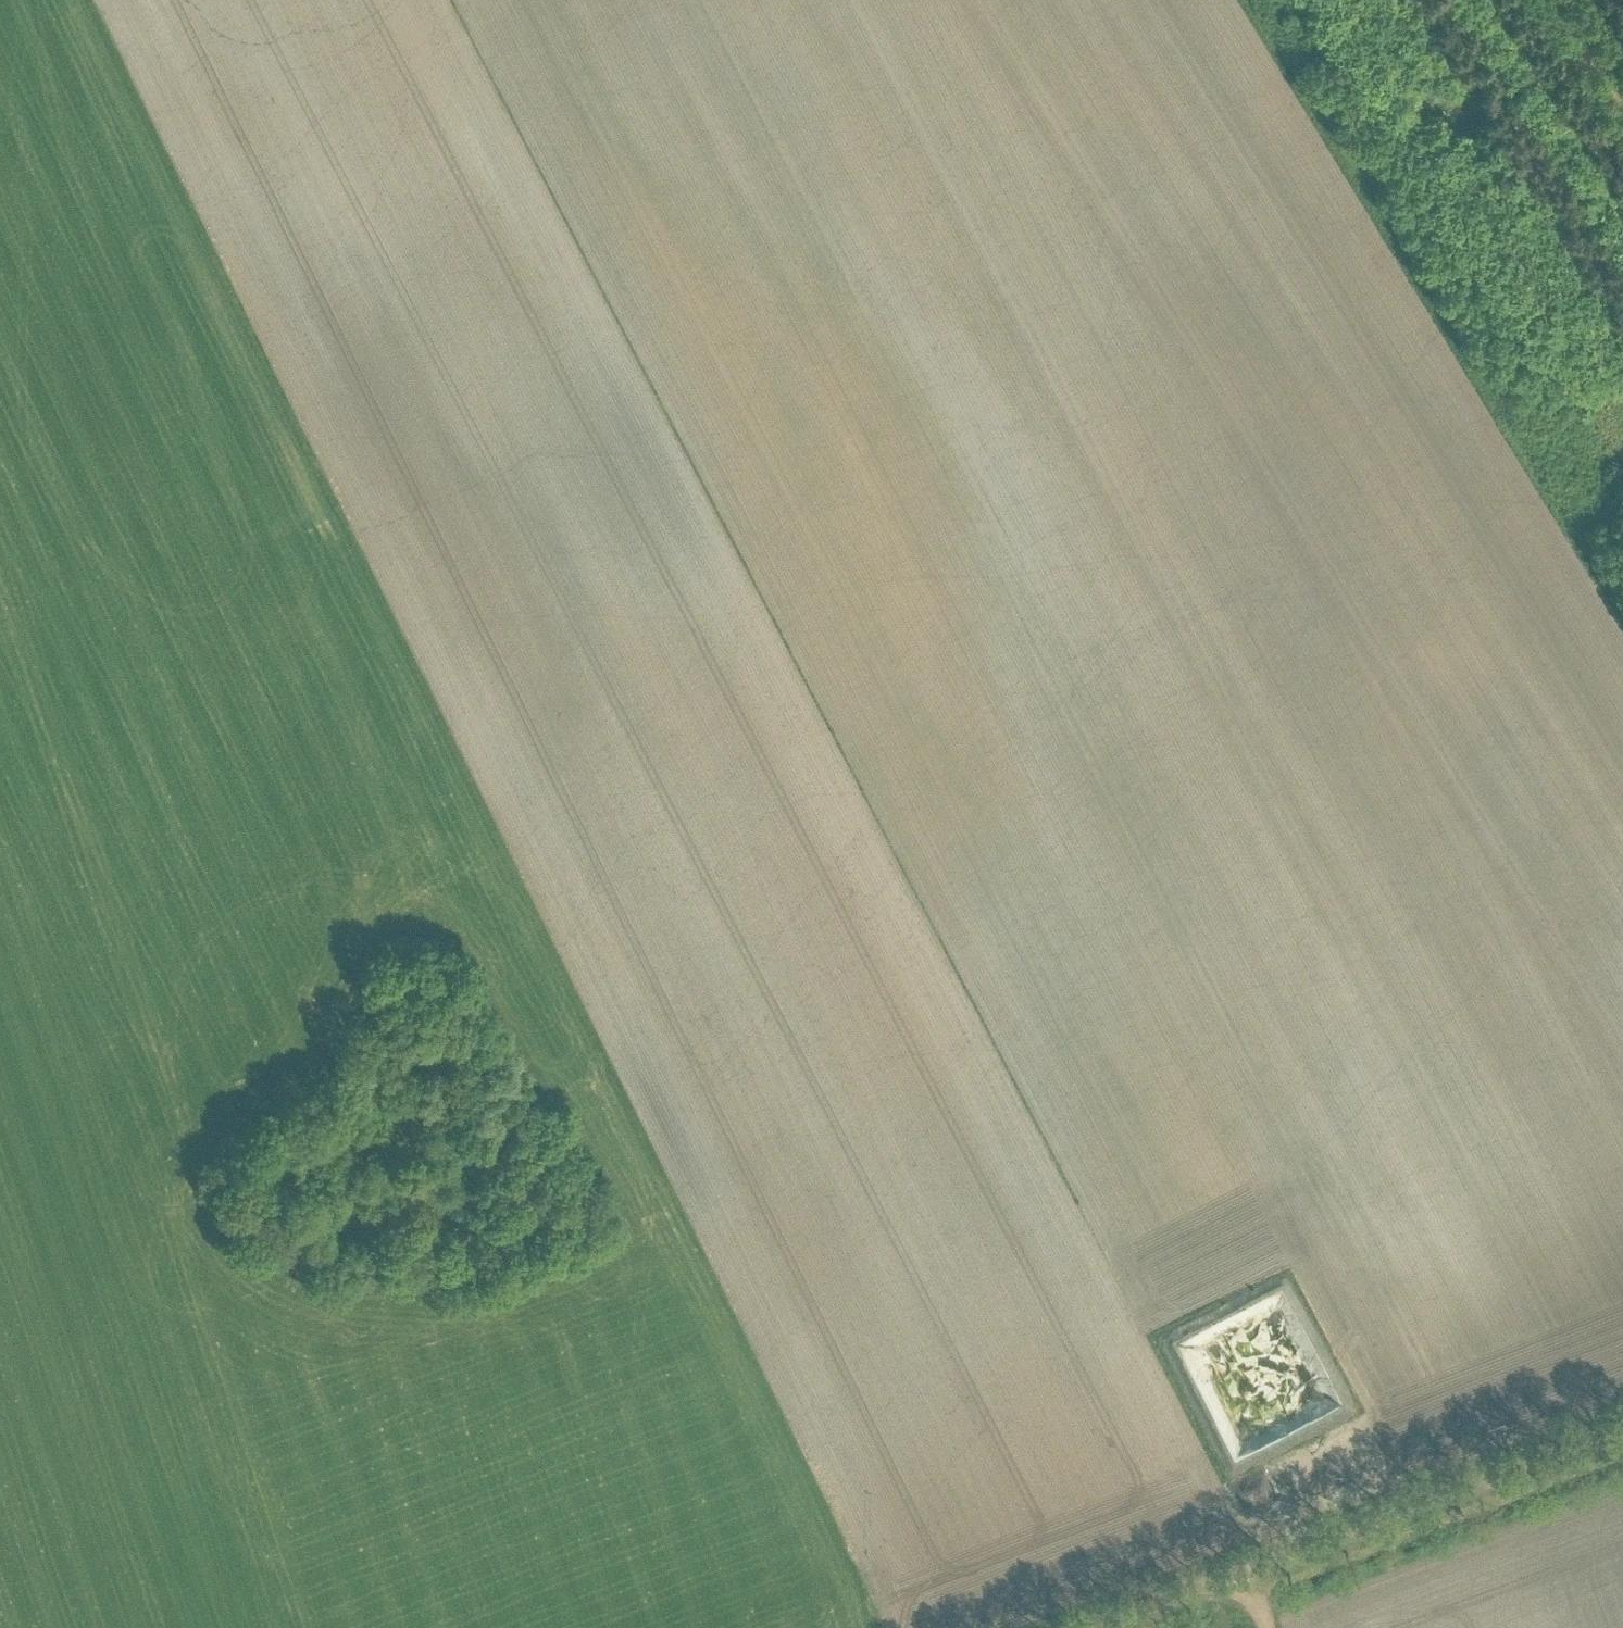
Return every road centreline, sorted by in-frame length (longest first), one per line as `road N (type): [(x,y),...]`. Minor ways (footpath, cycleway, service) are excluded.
road 1 (unclassified): [(1080,1627),(1622,1426)]

